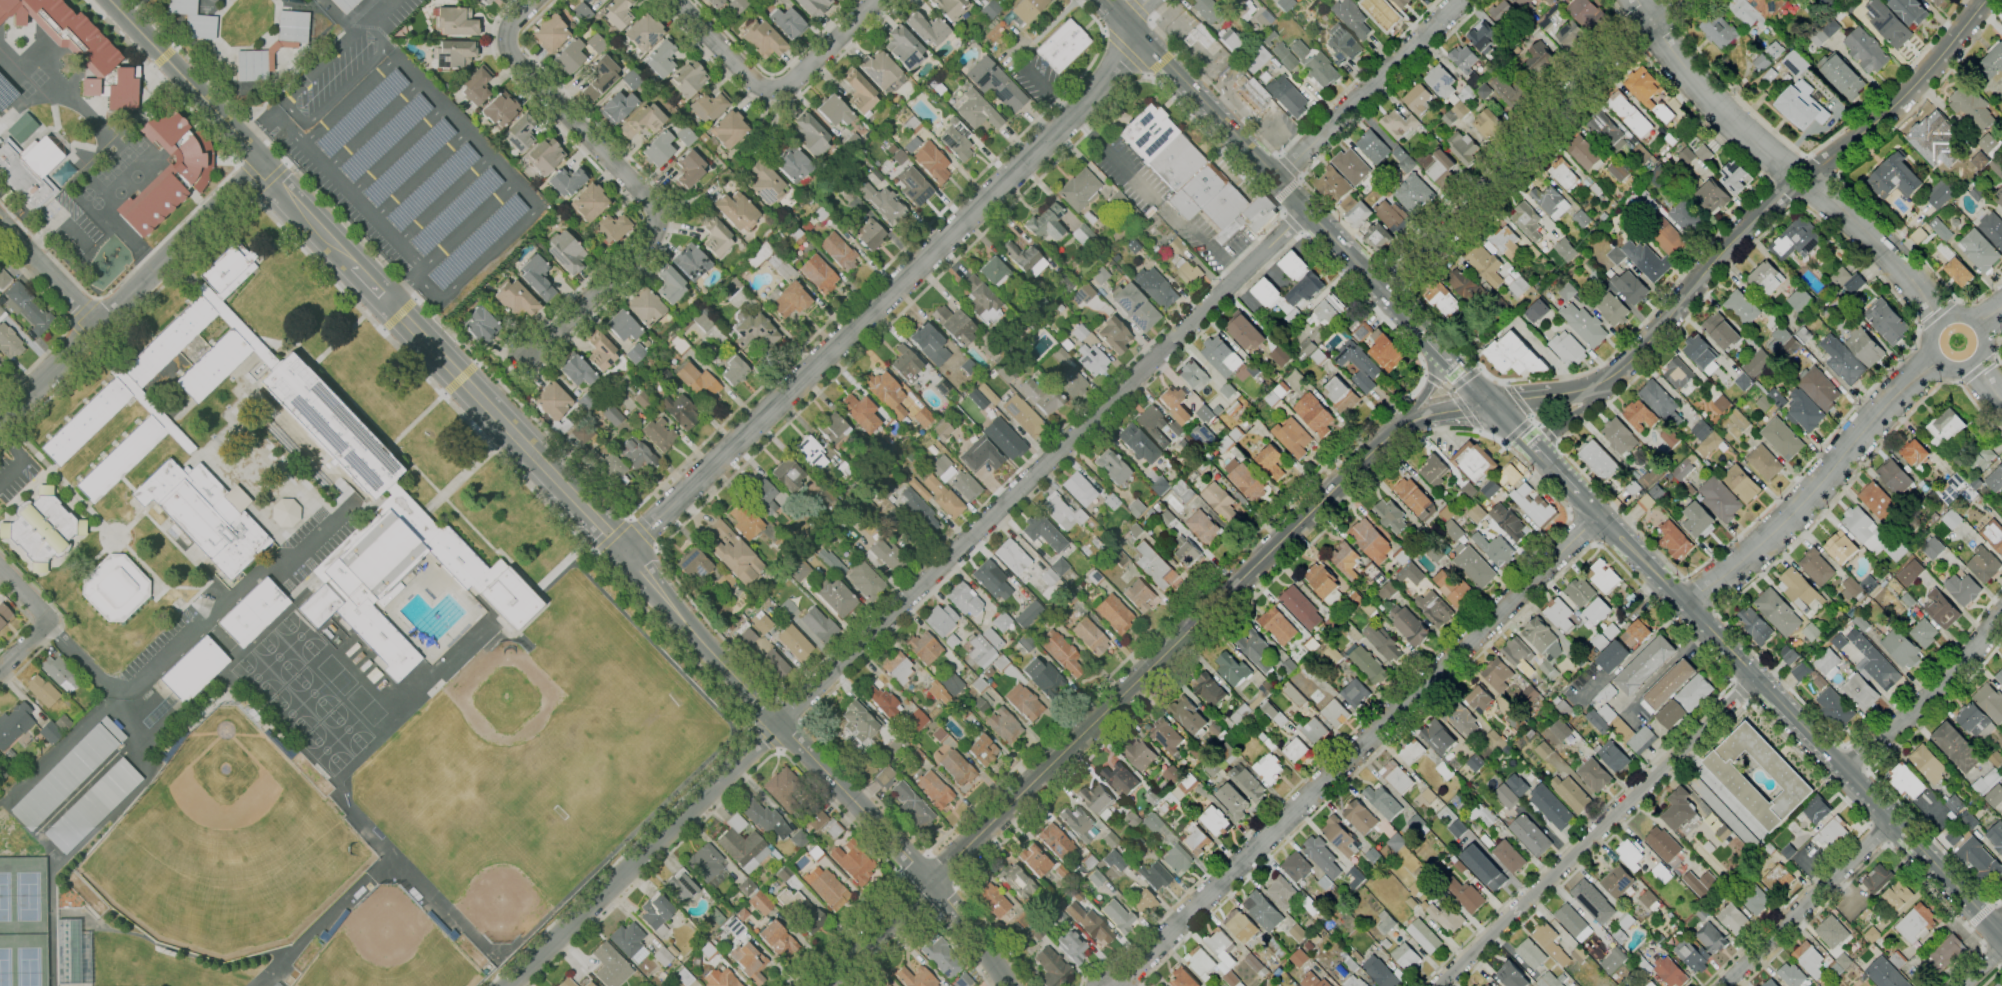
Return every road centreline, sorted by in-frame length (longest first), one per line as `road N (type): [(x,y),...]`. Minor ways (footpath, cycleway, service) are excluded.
road 1 (tertiary): [(1309,212),(508,985)]
road 2 (residential): [(1403,424),(824,985)]
road 3 (residential): [(1134,28),(1119,62),(626,552)]
road 4 (residential): [(1598,516),(1117,985)]
road 5 (tertiary): [(2001,934),(1577,493)]
road 6 (tertiary): [(779,722),(387,301)]
road 7 (residential): [(533,0),(513,19),(512,60),(647,198),(657,220),(649,243),(526,357)]
road 8 (tertiary): [(1421,331),(1107,0)]
road 9 (residential): [(1757,677),(1438,985)]
road 10 (residential): [(1674,0),(1380,291)]
road 11 (residential): [(0,427),(264,163)]
road 12 (tertiary): [(354,266),(110,0)]
road 13 (residential): [(1937,358),(1759,553),(1687,605)]
road 14 (tertiary): [(1009,985),(931,882),(779,722)]
road 15 (residential): [(1789,190),(1736,235),(1610,380),(1568,395)]
road 16 (residential): [(878,0),(794,82),(773,91),(758,86),(675,0)]
road 17 (tertiary): [(1462,0),(1277,178)]
road 18 (residential): [(1985,0),(1899,107),(1813,171)]
road 19 (residential): [(1894,821),(1725,985)]
road 20 (residential): [(1789,171),(1719,111),(1637,0)]
road 21 (residential): [(2001,611),(1924,701),(1845,771)]
road 22 (residential): [(1943,323),(1910,279),(1813,190)]
road 23 (residential): [(1946,321),(1933,351),(1948,367),(1968,366),(1981,351),(1980,334),(1966,320),(1946,321)]
road 24 (residential): [(101,323),(0,221)]
road 25 (tertiary): [(1577,493),(1491,404)]

